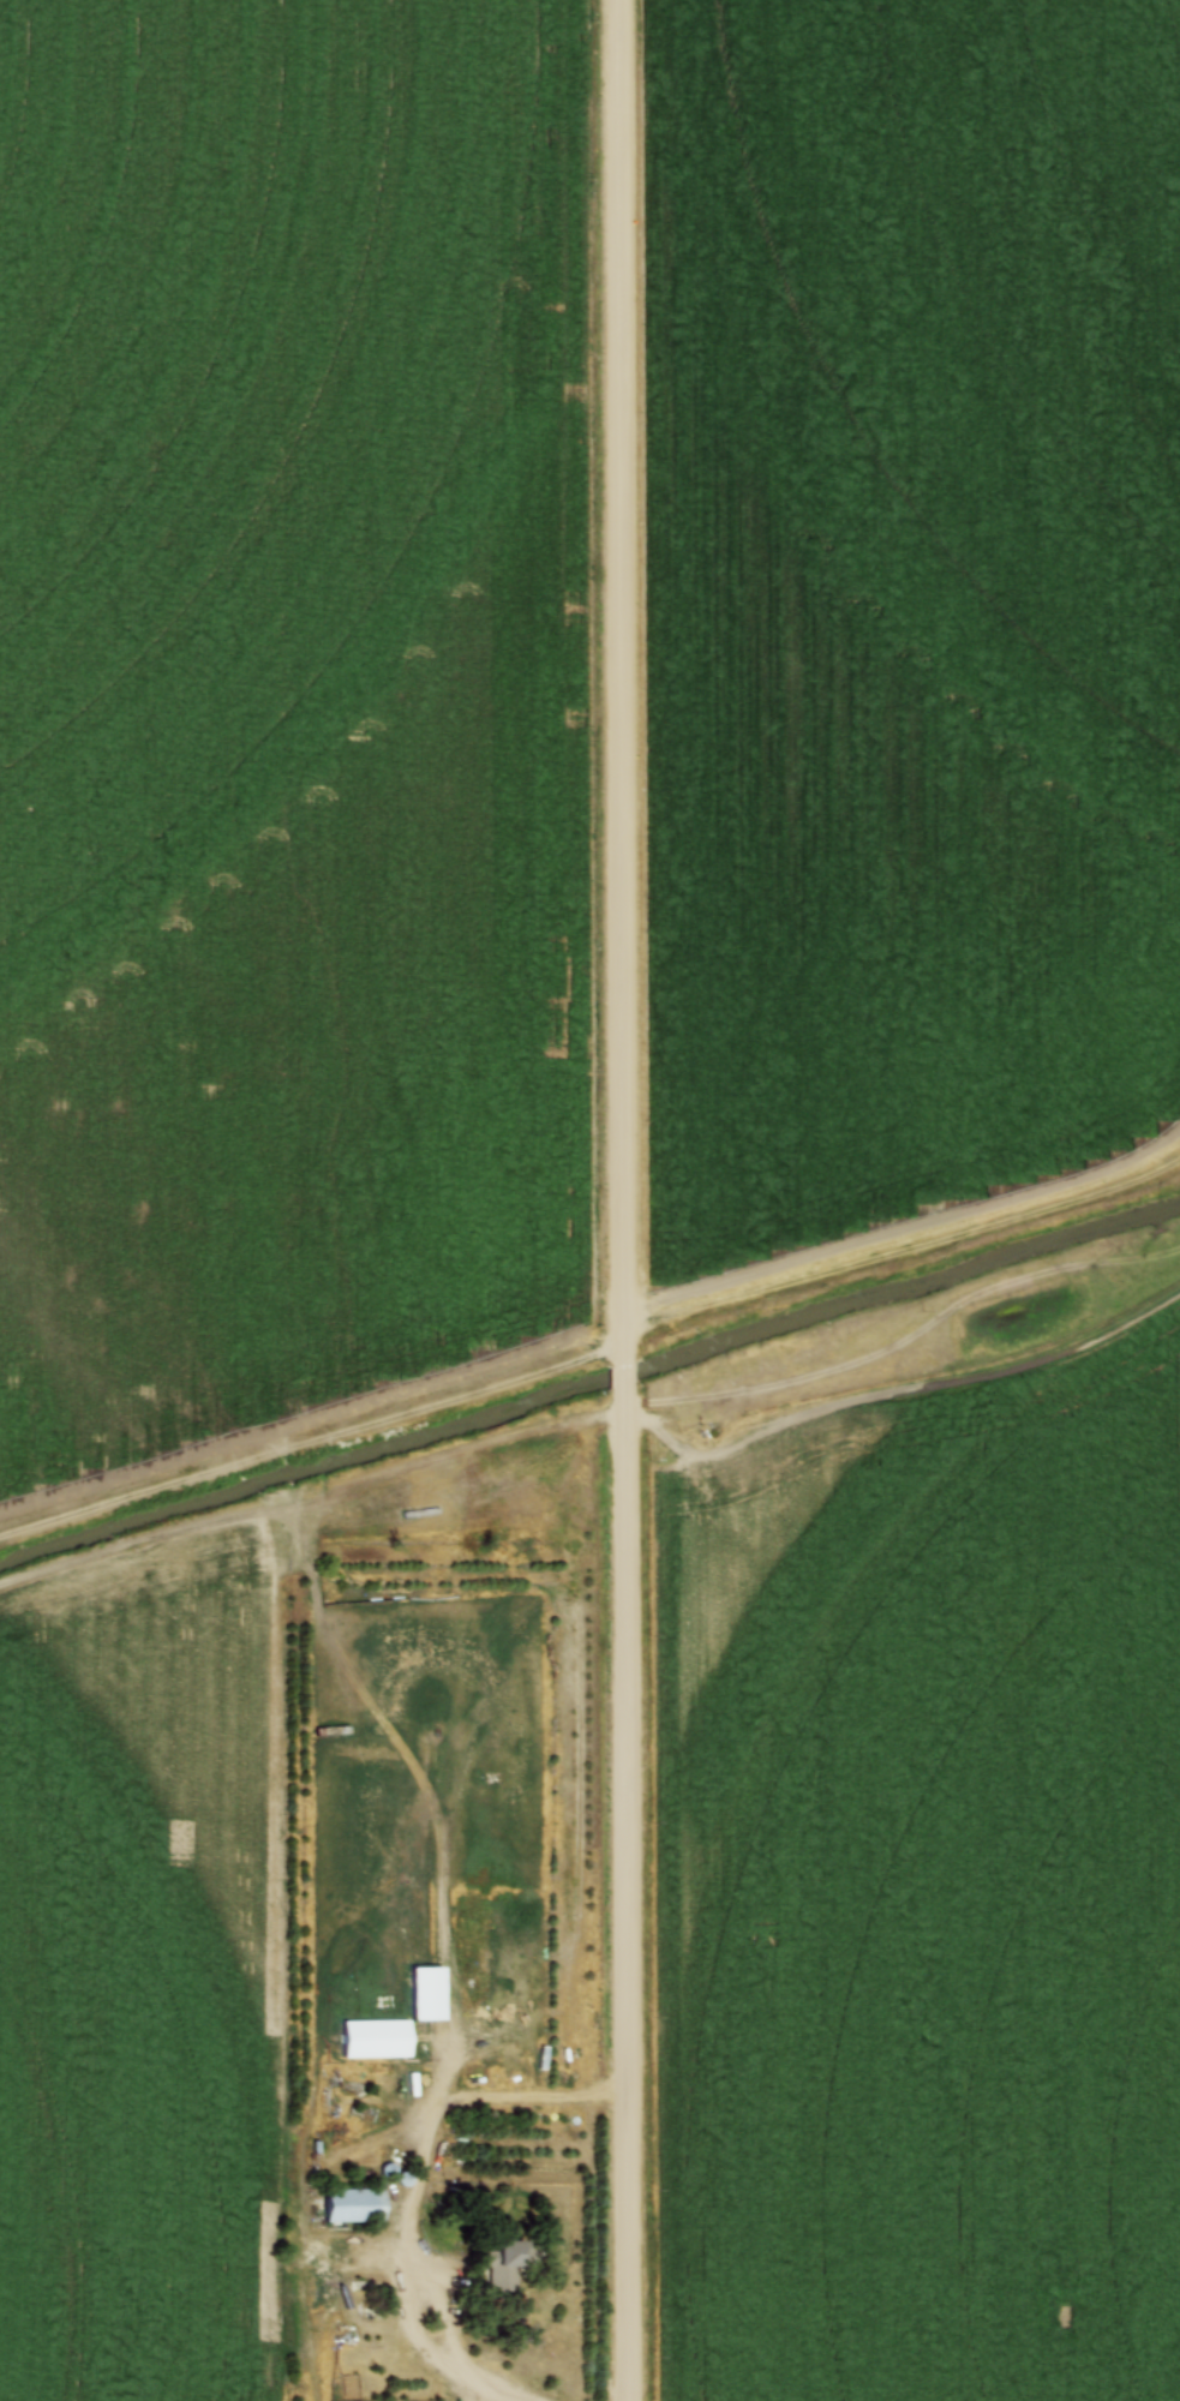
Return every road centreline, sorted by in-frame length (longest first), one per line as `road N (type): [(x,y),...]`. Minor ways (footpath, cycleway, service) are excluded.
road 1 (tertiary): [(623,1361),(617,0)]
road 2 (tertiary): [(631,2400),(624,1387)]

